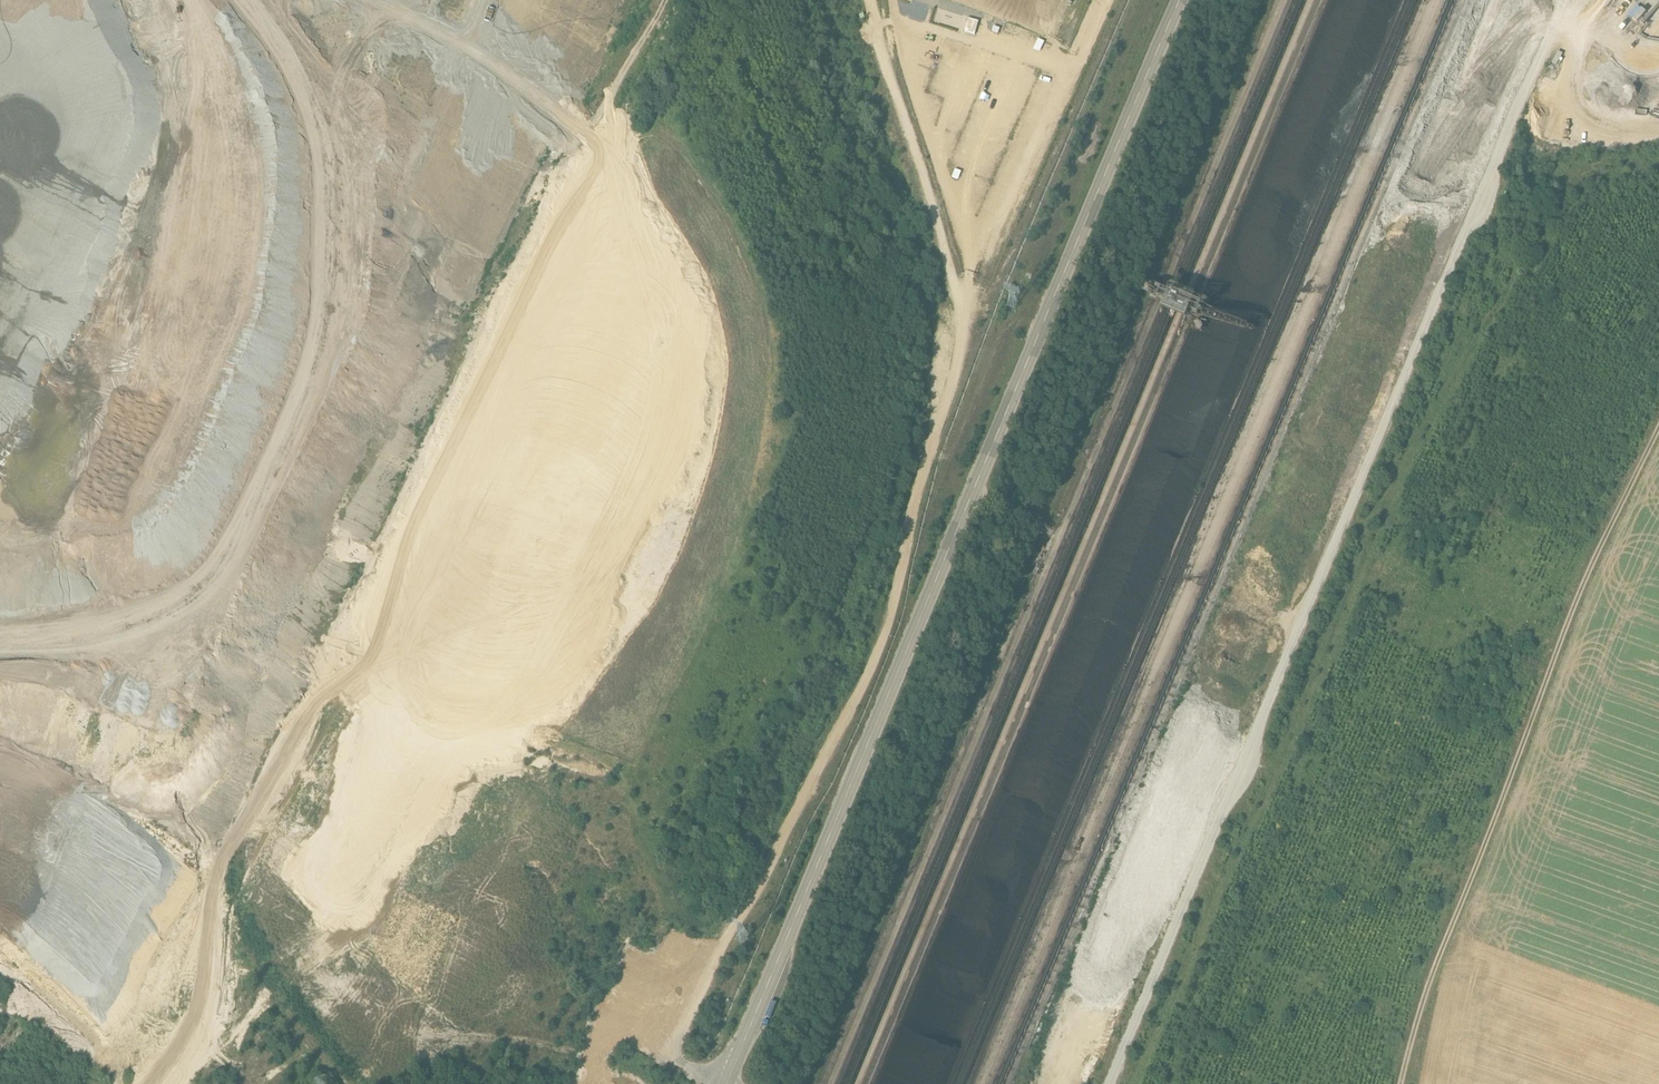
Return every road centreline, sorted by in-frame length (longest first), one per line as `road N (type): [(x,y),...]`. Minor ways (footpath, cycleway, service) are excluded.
road 1 (track): [(871,0),(959,298),(958,364),(879,655),(682,1027),(674,1051),(681,1065)]
road 2 (track): [(665,0),(321,665)]
road 3 (track): [(1404,1083),(1432,986),(1559,656),(1658,438)]
road 4 (track): [(1094,0),(963,336)]

